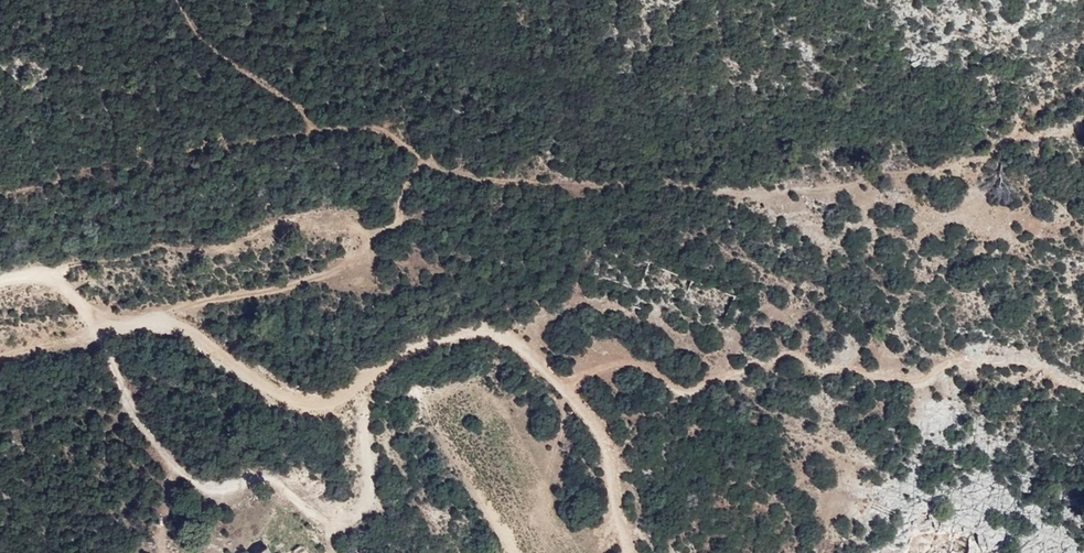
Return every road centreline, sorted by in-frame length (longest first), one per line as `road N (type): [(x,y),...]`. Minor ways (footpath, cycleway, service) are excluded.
road 1 (track): [(0,278),(46,274),(64,283),(117,361),(137,420),(178,468),(210,487),(250,470),(273,479),(322,524),(360,523),(377,497),(366,384),(408,343),(457,335),(495,340),(537,361),(621,470),(622,552)]
road 2 (track): [(621,470),(698,395),(858,357),(1006,355),(1083,380)]
road 3 (track): [(100,337),(184,305),(289,288),(361,262),(370,233)]

